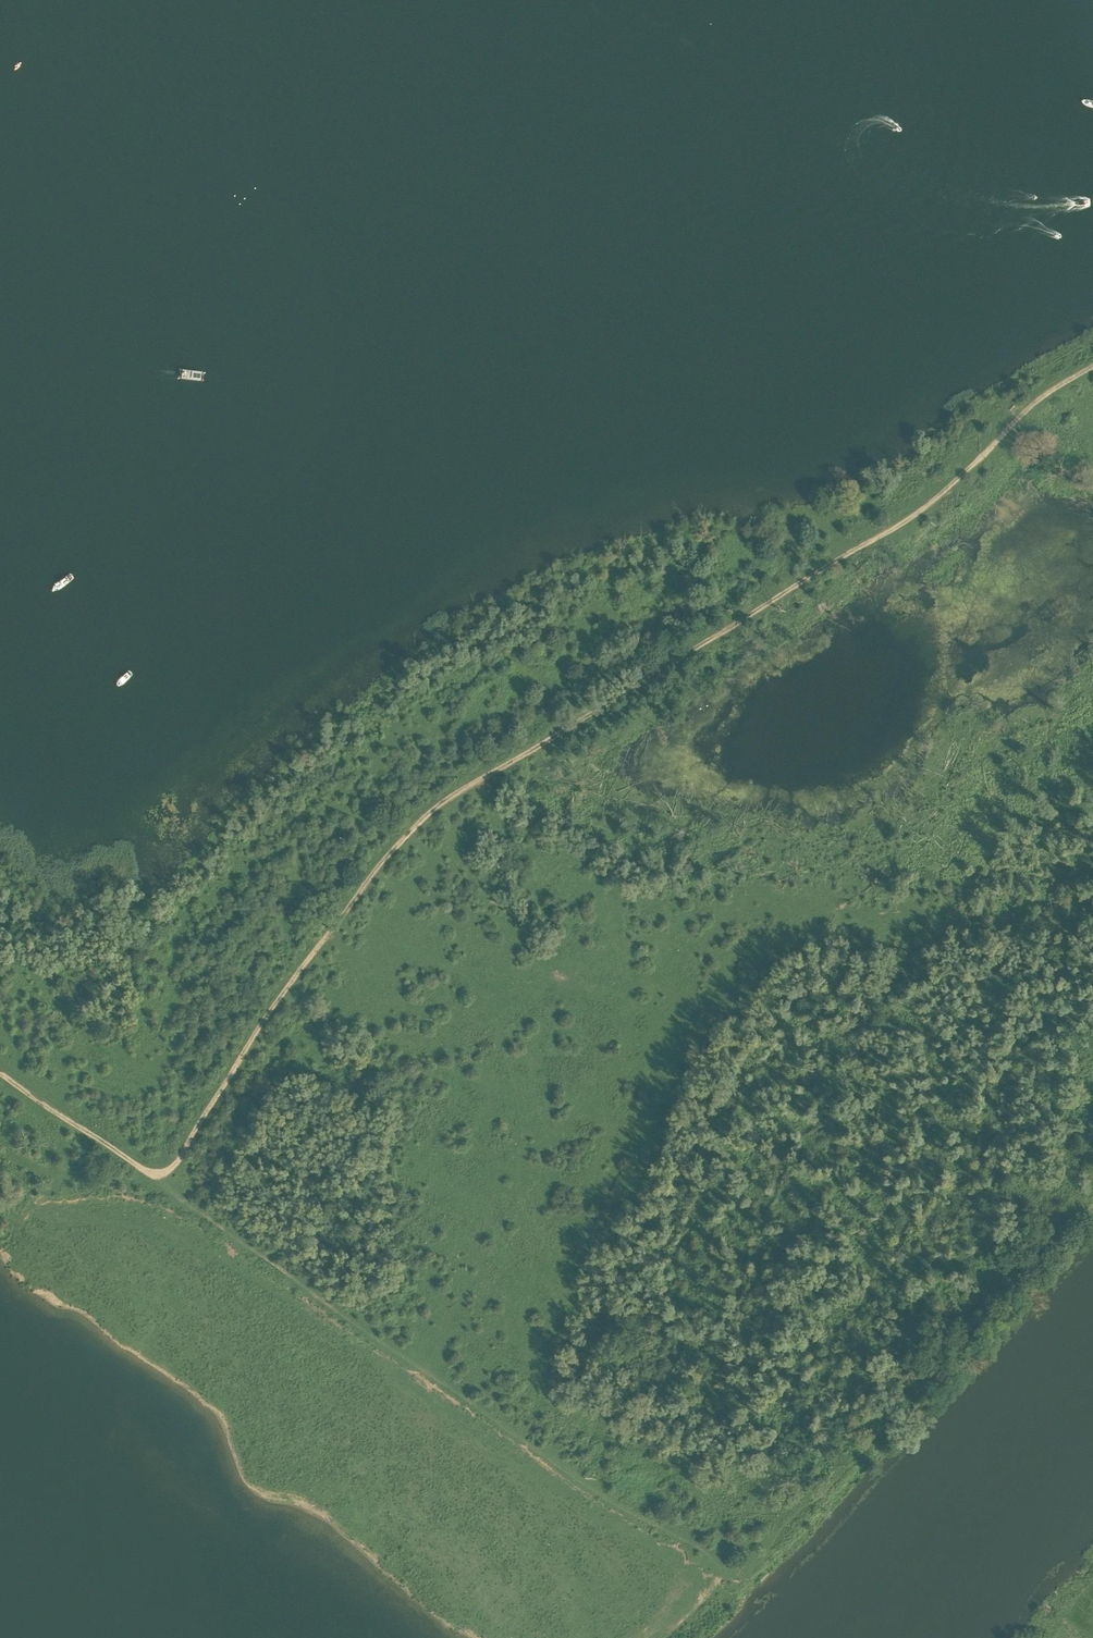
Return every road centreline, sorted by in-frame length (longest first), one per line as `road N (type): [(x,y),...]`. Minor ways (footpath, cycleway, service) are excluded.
road 1 (track): [(153,1171),(180,1158),(263,1022),(377,869),(431,811),(895,528),(1025,411)]
road 2 (track): [(0,1072),(153,1171)]

